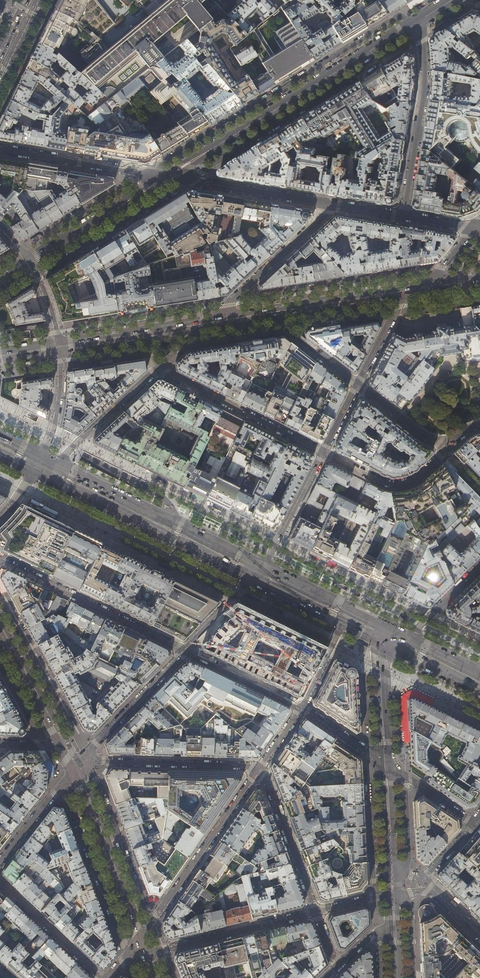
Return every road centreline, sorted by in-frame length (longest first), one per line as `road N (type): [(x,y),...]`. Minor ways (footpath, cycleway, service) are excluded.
road 1 (tertiary): [(166,178),(413,25)]
road 2 (primary): [(38,464),(258,573)]
road 3 (residential): [(260,766),(139,943)]
road 4 (residential): [(185,651),(0,564)]
road 5 (unclassified): [(74,768),(103,761),(260,766)]
road 6 (secondary): [(74,768),(139,943)]
road 7 (residential): [(160,367),(323,452)]
road 8 (residential): [(316,912),(159,951),(139,943)]
road 9 (residential): [(403,216),(423,97),(419,36)]
road 10 (residential): [(208,322),(333,204)]
road 11 (residential): [(166,178),(333,204)]
road 12 (residential): [(0,149),(166,178)]
road 13 (residential): [(74,768),(185,651)]
road 14 (tertiary): [(29,262),(166,178)]
road 15 (residential): [(38,464),(61,459),(160,367)]
road 16 (residential): [(260,766),(316,912)]
road 17 (residential): [(323,452),(393,485),(419,476),(440,456),(441,441)]
road 18 (primary): [(266,313),(404,291)]
road 19 (residential): [(101,977),(0,882)]
road 20 (residential): [(323,452),(258,573)]
road 21 (secondary): [(0,632),(62,747)]
road 22 (residential): [(301,707),(185,651)]
road 23 (tertiary): [(386,765),(388,637)]
road 24 (residential): [(38,464),(56,411),(58,347)]

